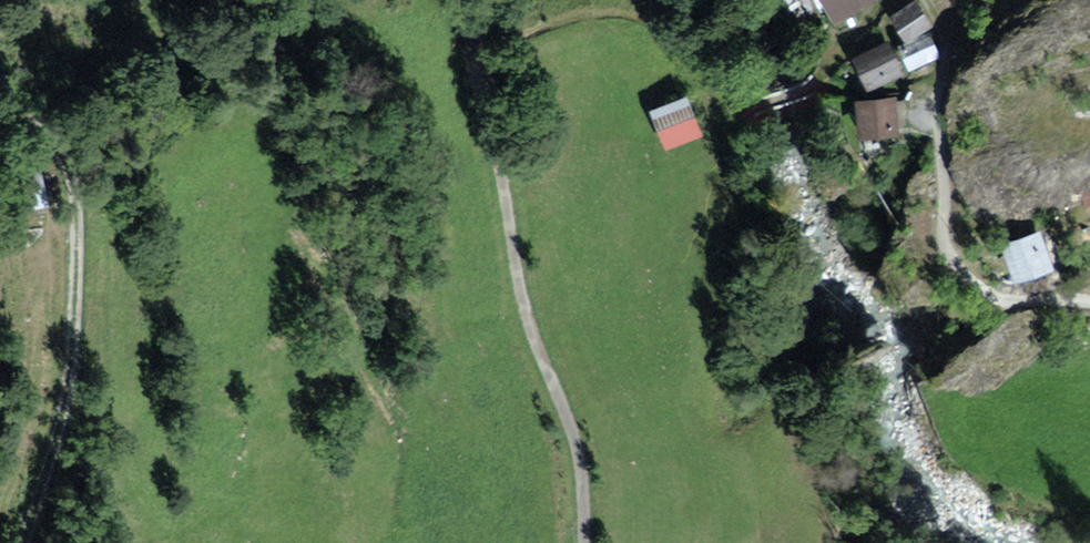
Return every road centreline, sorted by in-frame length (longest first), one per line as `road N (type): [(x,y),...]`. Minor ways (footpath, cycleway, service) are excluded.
road 1 (residential): [(584,542),(578,481),(531,333),(466,45)]
road 2 (track): [(0,86),(67,155),(76,198),(76,347),(50,484)]
road 3 (track): [(924,0),(947,34),(945,245),(979,291),(1020,304),(1089,298)]

